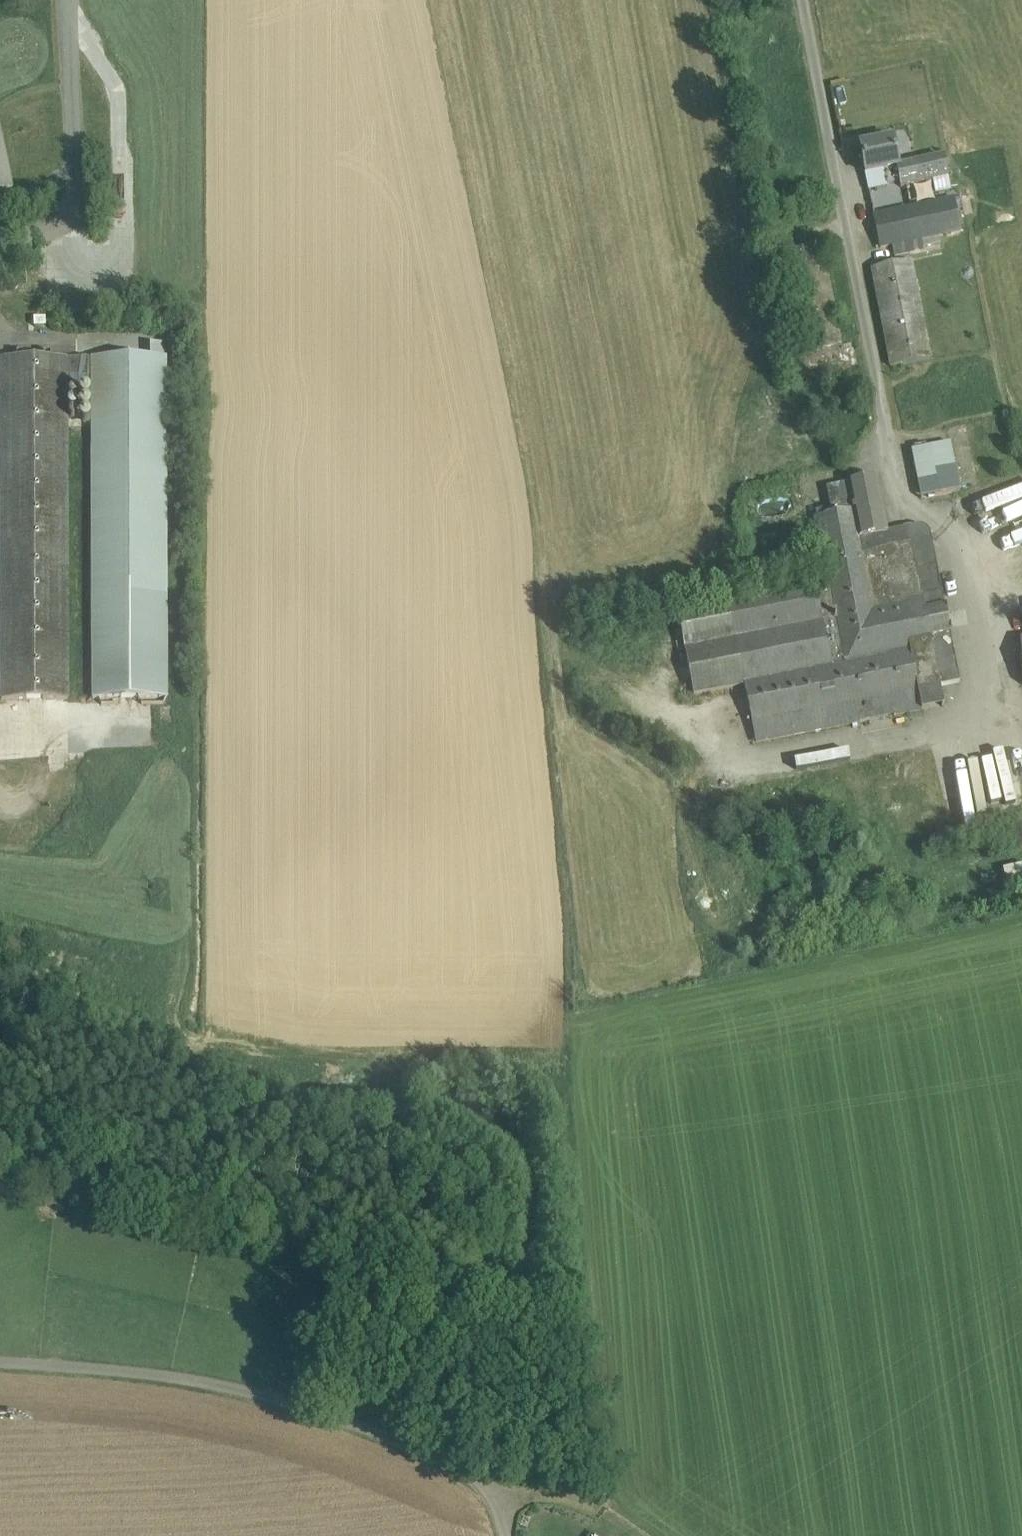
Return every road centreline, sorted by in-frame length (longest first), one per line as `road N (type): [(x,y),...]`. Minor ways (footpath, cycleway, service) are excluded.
road 1 (unclassified): [(508,1535),(495,1493),(388,1441),(244,1402),(0,1373)]

